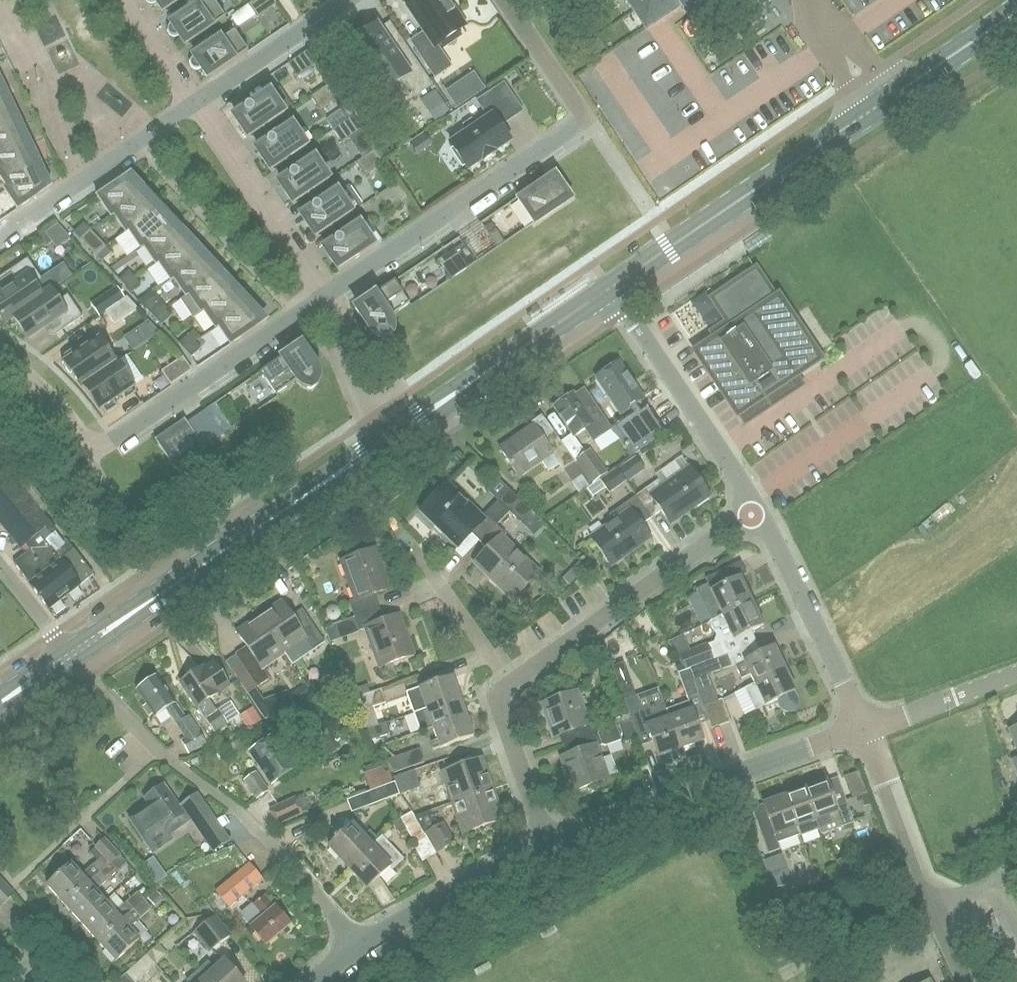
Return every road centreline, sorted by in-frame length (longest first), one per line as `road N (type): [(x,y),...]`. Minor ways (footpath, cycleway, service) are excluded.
road 1 (tertiary): [(67,654),(390,437)]
road 2 (residential): [(352,943),(263,832),(149,742),(102,690)]
road 3 (residential): [(549,840),(862,731)]
road 4 (residential): [(327,297),(588,117)]
road 5 (tertiary): [(610,288),(868,112)]
road 6 (residential): [(510,677),(757,509)]
road 7 (residential): [(967,981),(928,911),(862,731)]
road 8 (residential): [(94,453),(319,303)]
road 9 (tertiary): [(390,437),(610,288)]
road 10 (residential): [(757,509),(610,288)]
road 11 (residential): [(862,731),(757,509)]
road 12 (residential): [(0,234),(196,105)]
road 13 (residential): [(196,105),(327,297)]
road 14 (residential): [(352,943),(549,840)]
road 15 (residential): [(196,105),(348,0)]
road 16 (residential): [(549,840),(503,716),(510,677)]
road 17 (residential): [(862,731),(1016,672)]
road 18 (residential): [(510,677),(421,555)]
road 19 (tertiary): [(893,94),(1016,10)]
road 20 (residential): [(507,0),(588,117)]
road 21 (residential): [(94,453),(0,352)]
road 22 (residential): [(319,303),(377,416)]
road 23 (residential): [(126,0),(196,105)]

